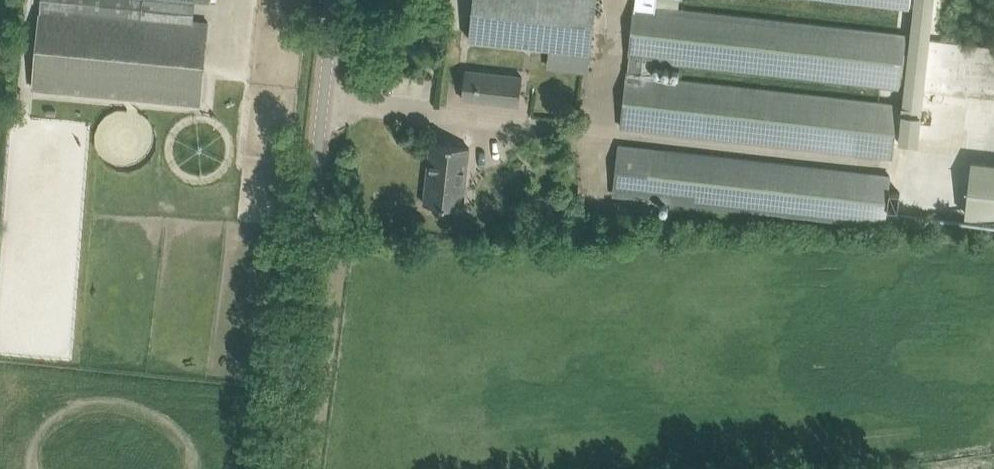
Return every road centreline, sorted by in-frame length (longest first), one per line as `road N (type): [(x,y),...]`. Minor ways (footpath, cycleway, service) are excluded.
road 1 (tertiary): [(279,468),(332,0)]

